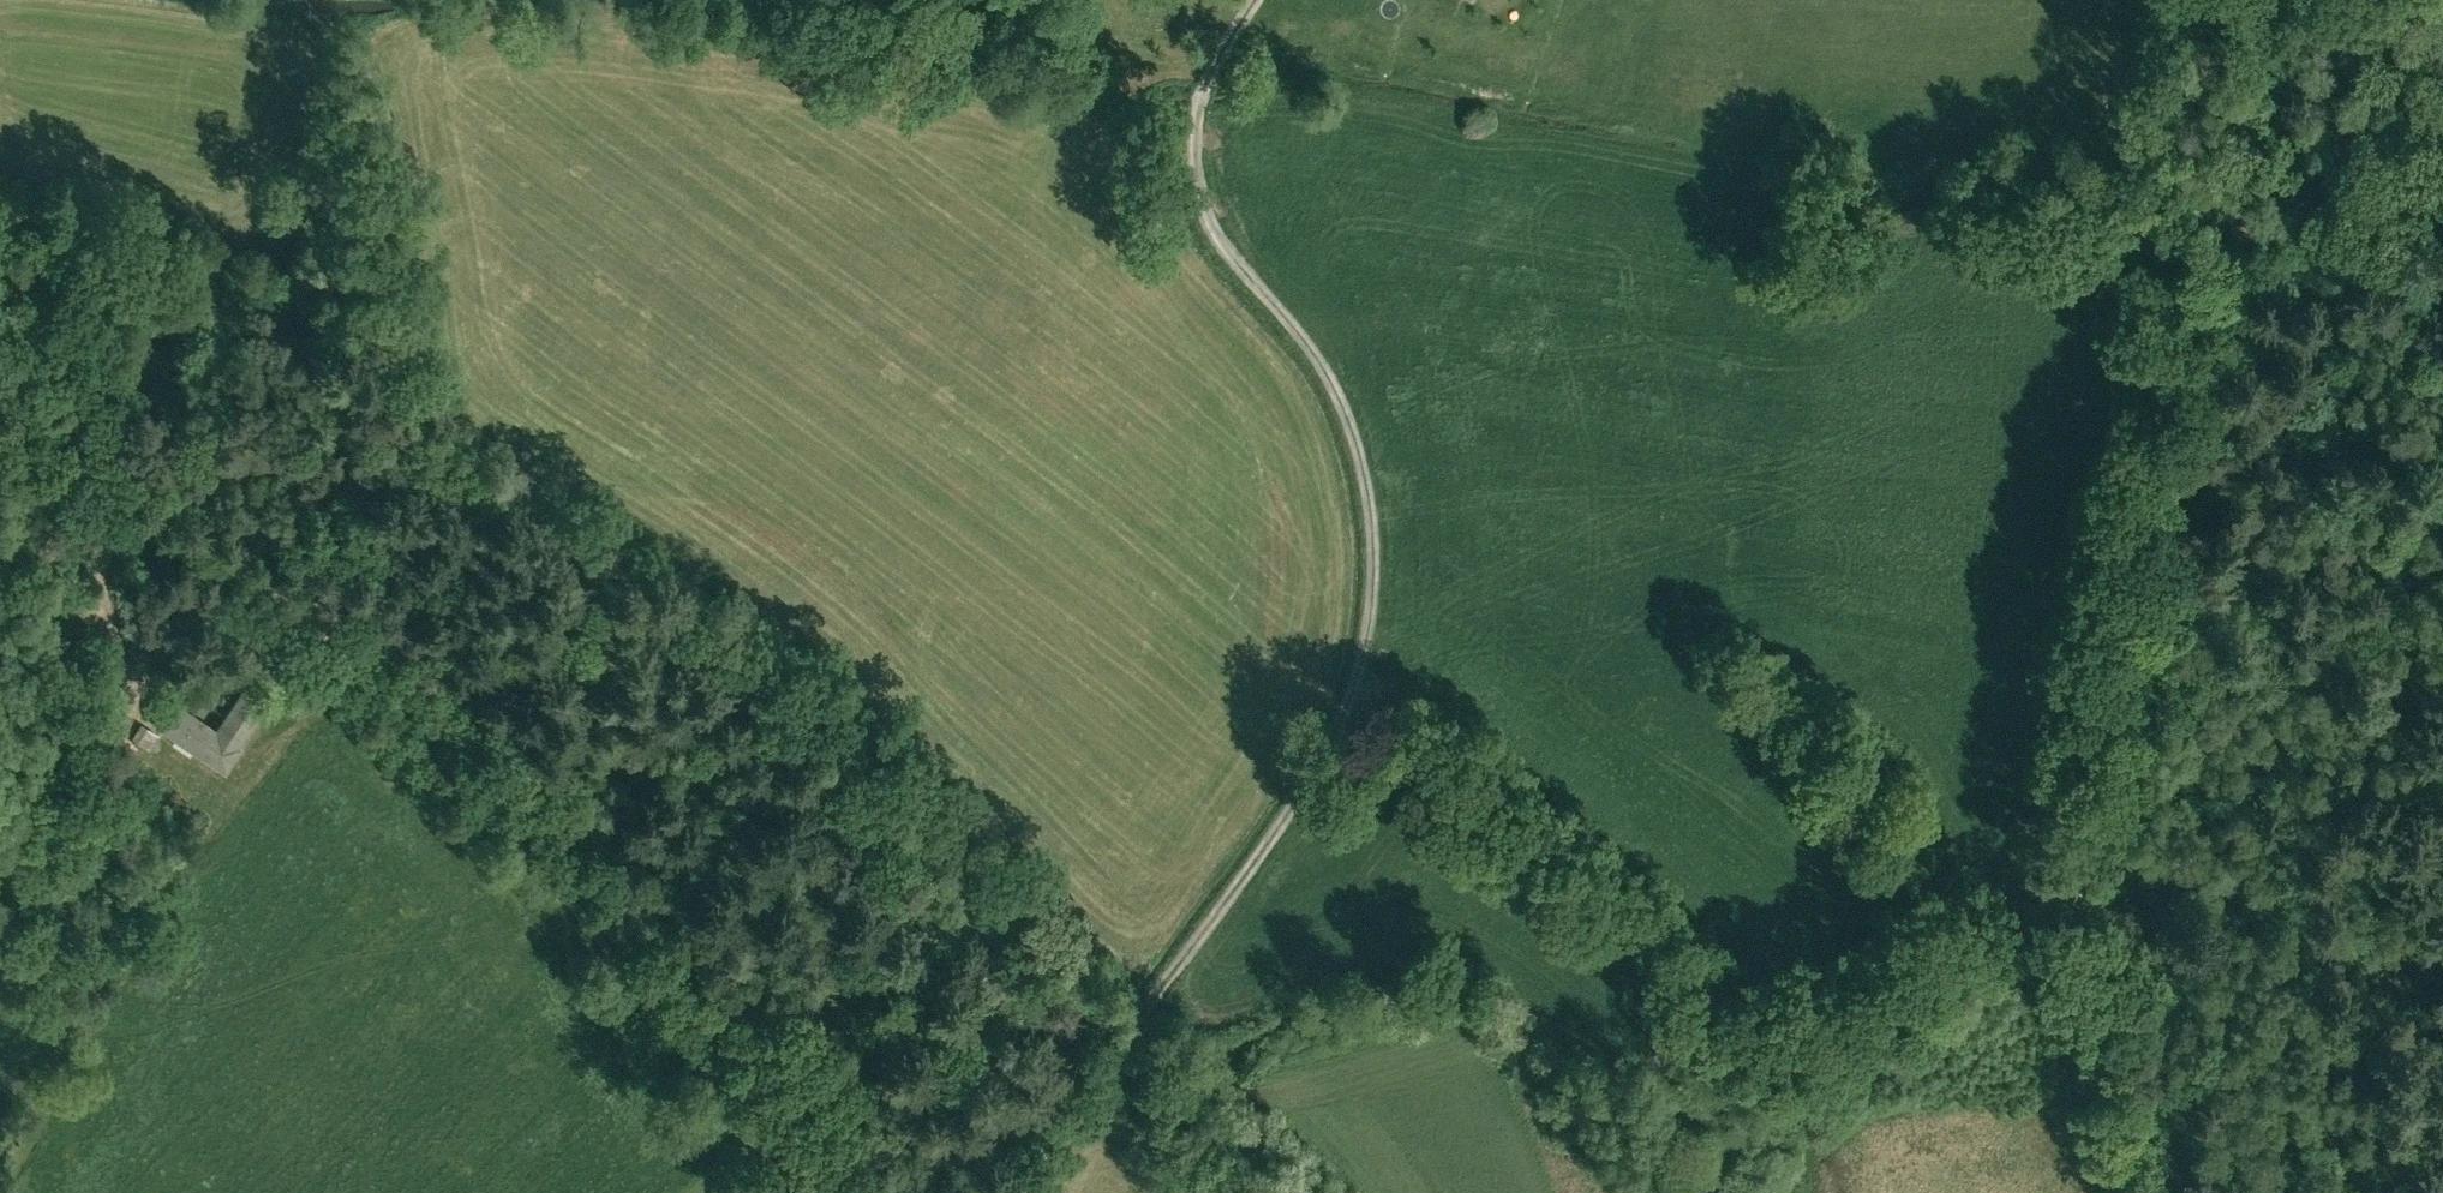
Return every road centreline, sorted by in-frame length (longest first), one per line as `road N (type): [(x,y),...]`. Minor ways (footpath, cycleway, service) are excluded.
road 1 (track): [(832,1192),(348,631),(93,491)]
road 2 (track): [(229,564),(182,639),(152,660),(0,691)]

